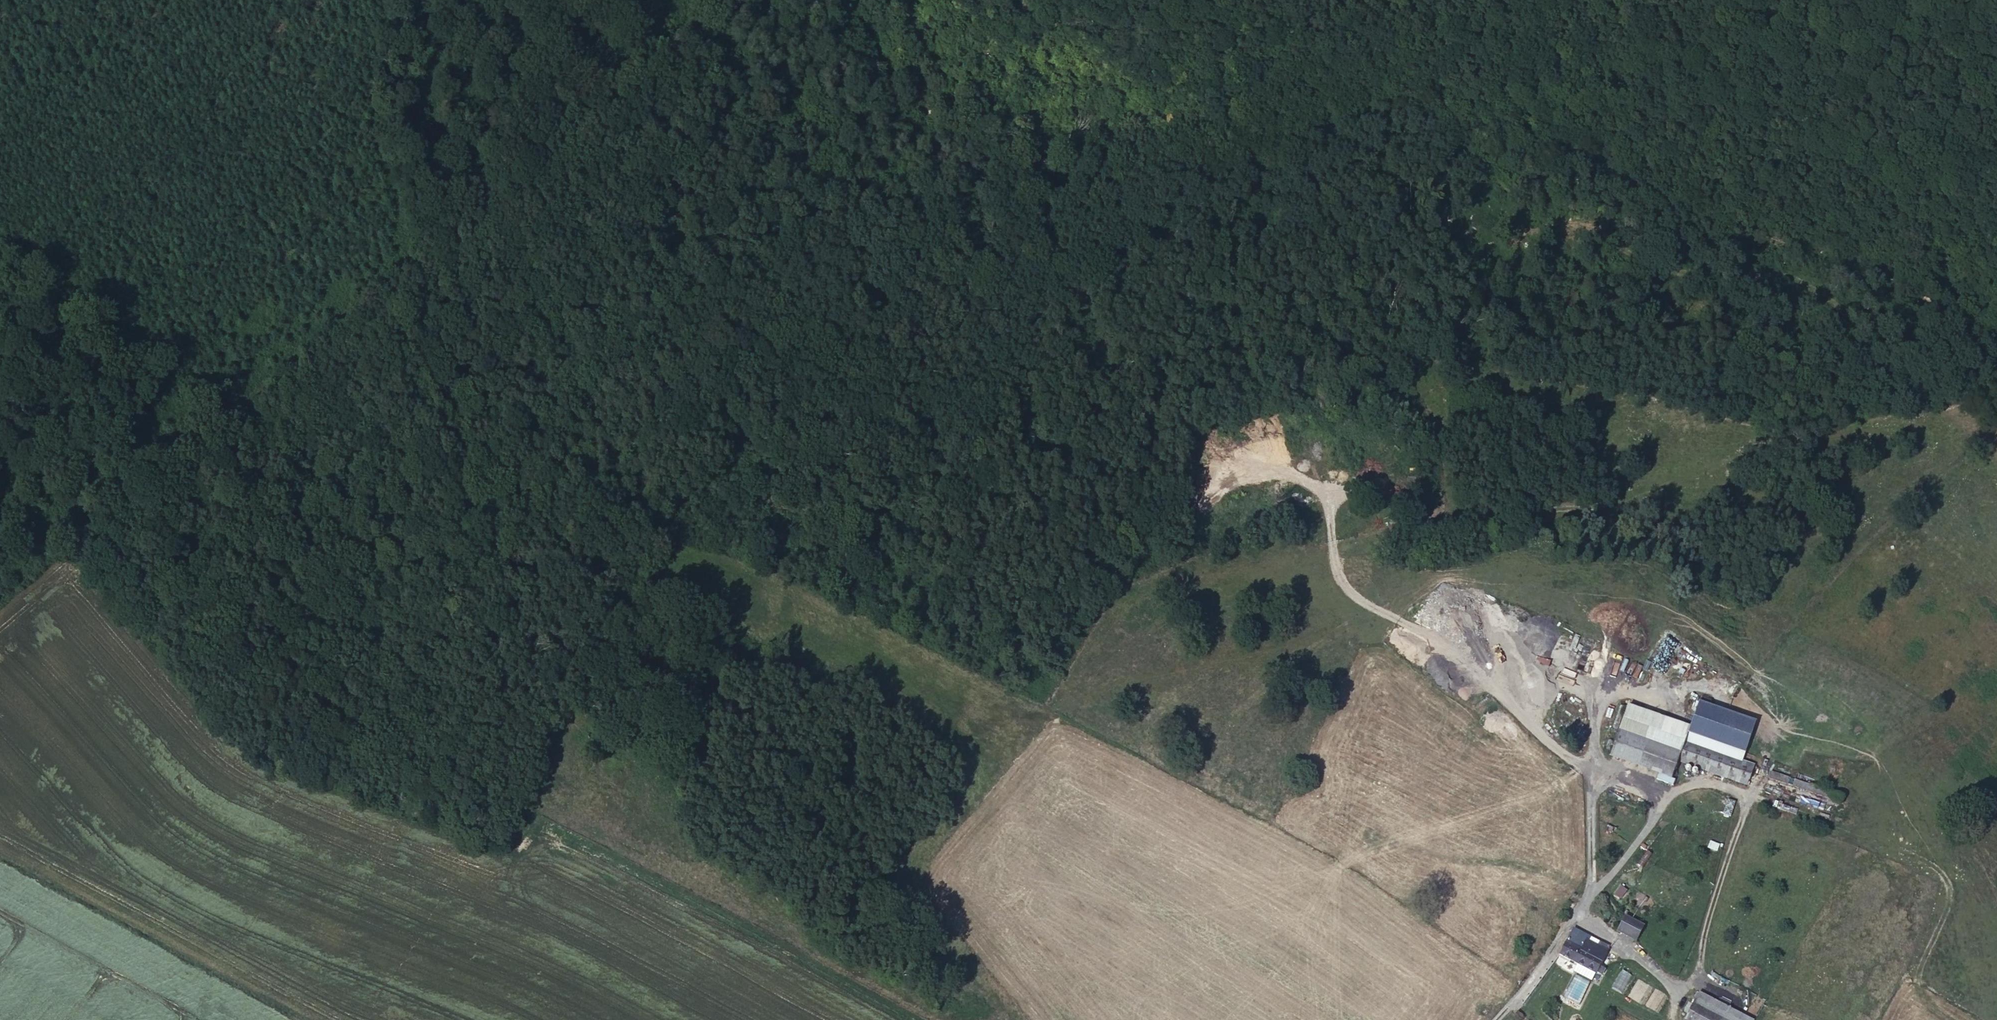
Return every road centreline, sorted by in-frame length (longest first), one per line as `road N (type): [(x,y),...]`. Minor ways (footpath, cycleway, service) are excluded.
road 1 (track): [(1996,367),(1933,281),(1434,131),(1071,152),(973,134),(910,94),(876,0)]

